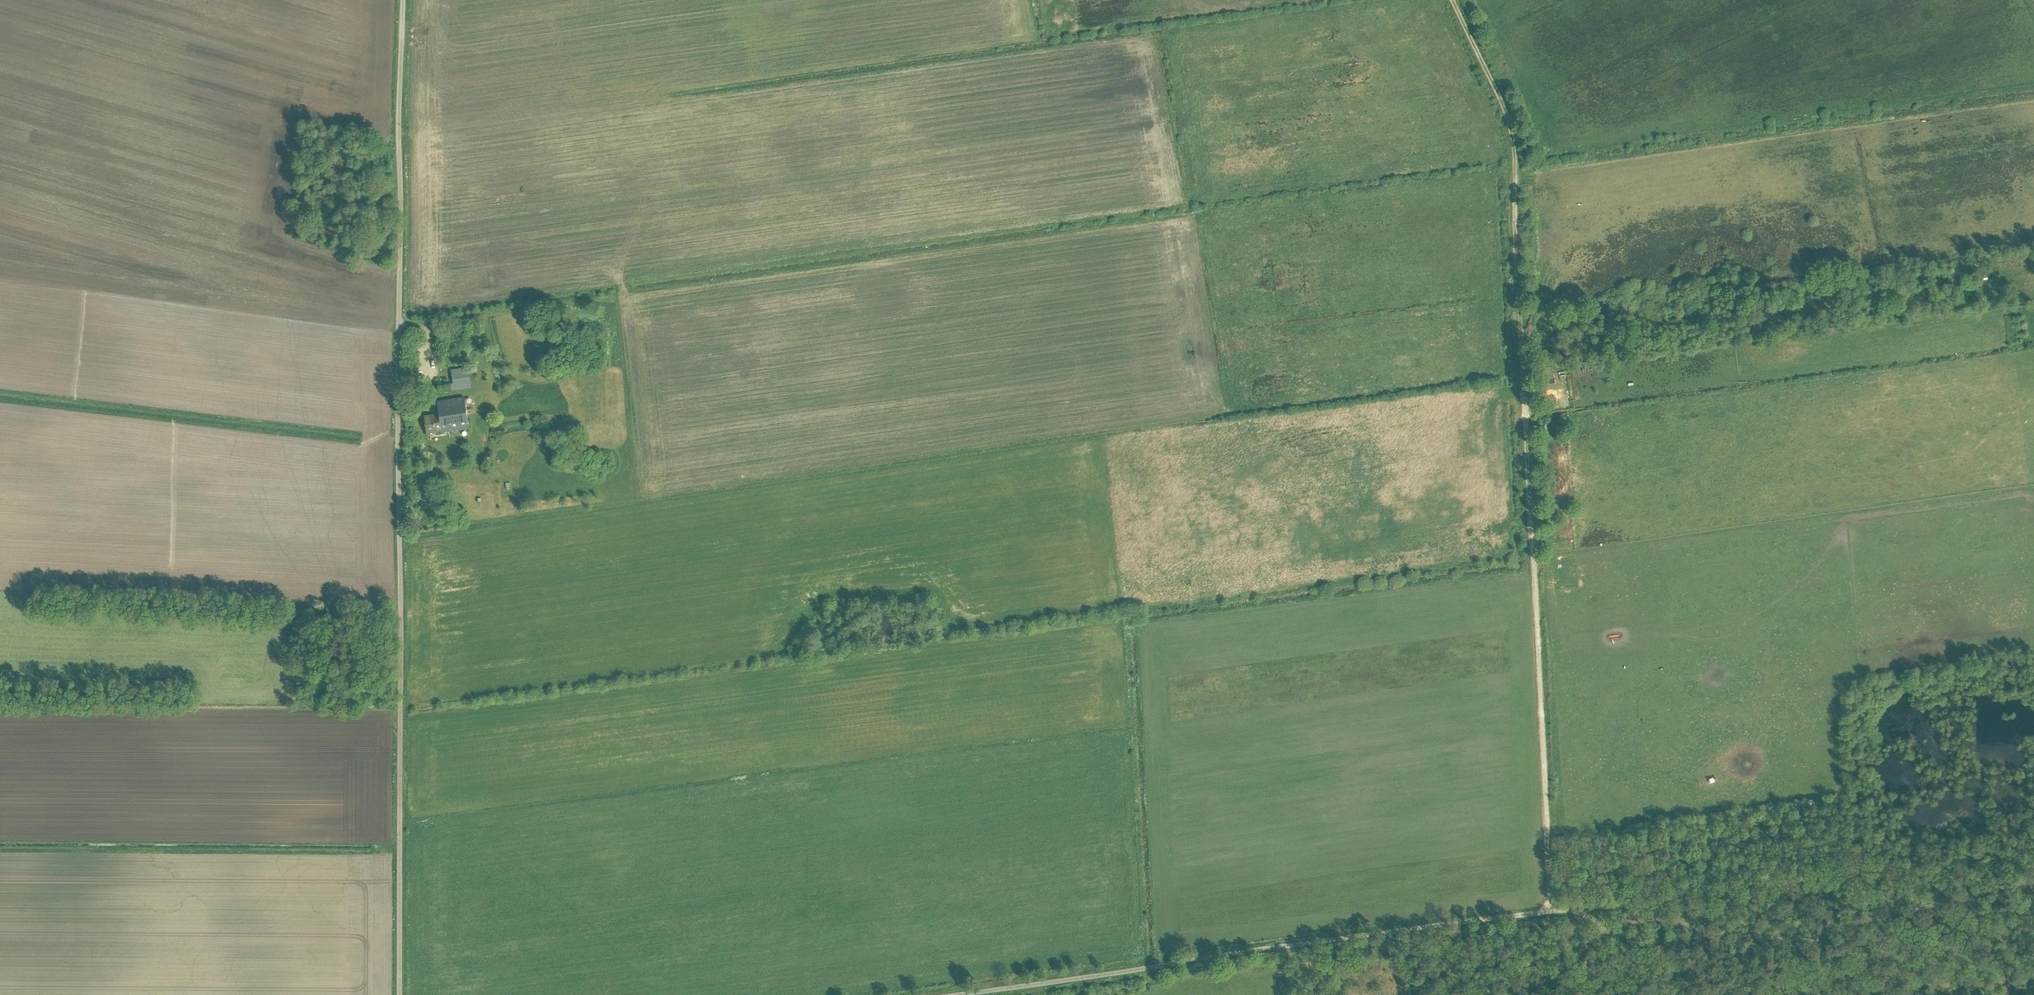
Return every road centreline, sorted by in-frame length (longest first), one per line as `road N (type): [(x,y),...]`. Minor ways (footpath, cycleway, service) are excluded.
road 1 (track): [(1453,0),(1512,132),(1551,911)]

